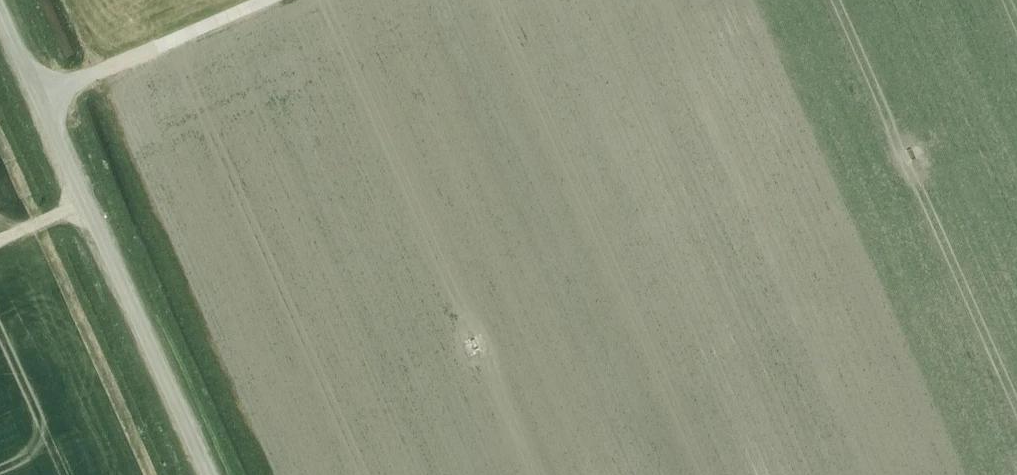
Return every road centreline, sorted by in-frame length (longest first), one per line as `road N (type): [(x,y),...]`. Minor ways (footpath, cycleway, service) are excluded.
road 1 (unclassified): [(208,474),(0,22)]

